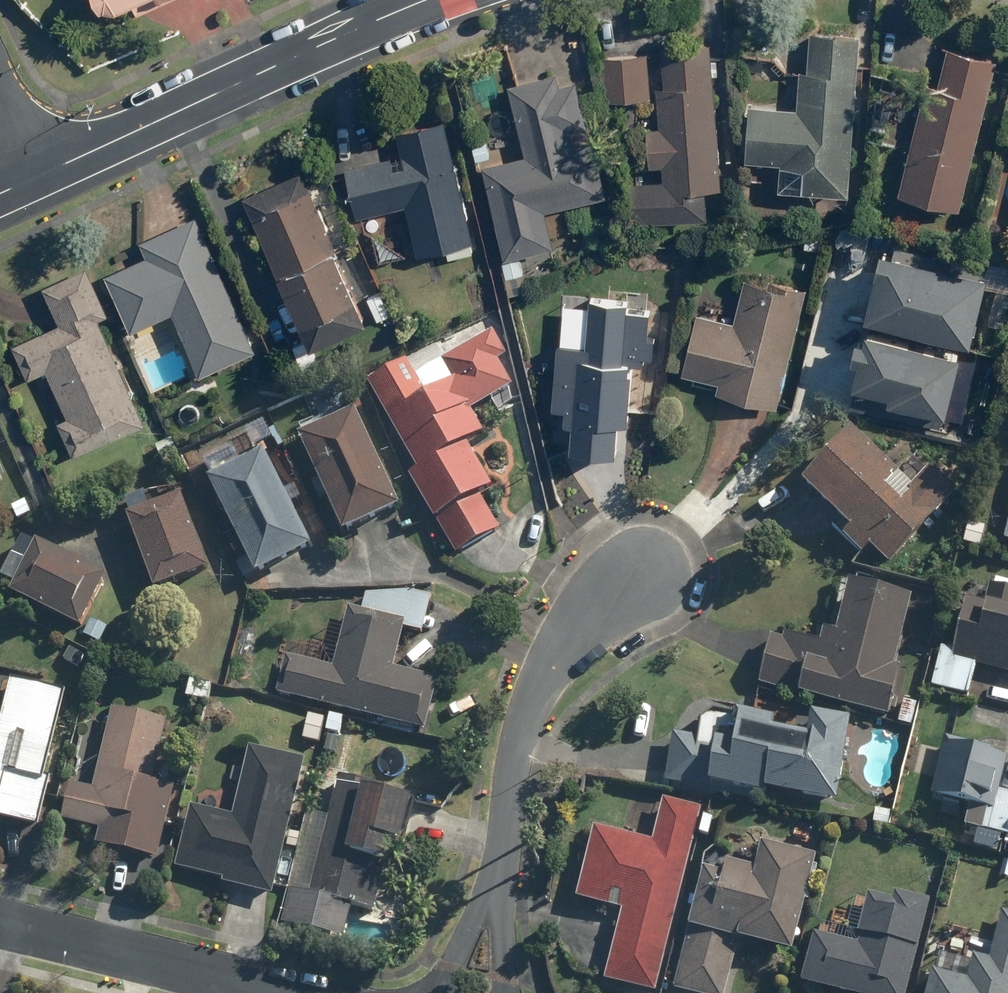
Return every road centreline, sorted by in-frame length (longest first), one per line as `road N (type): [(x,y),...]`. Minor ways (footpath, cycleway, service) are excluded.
road 1 (residential): [(472,992),(520,740),(587,617),(644,570)]
road 2 (residential): [(43,175),(424,0)]
road 3 (residential): [(0,922),(282,992)]

